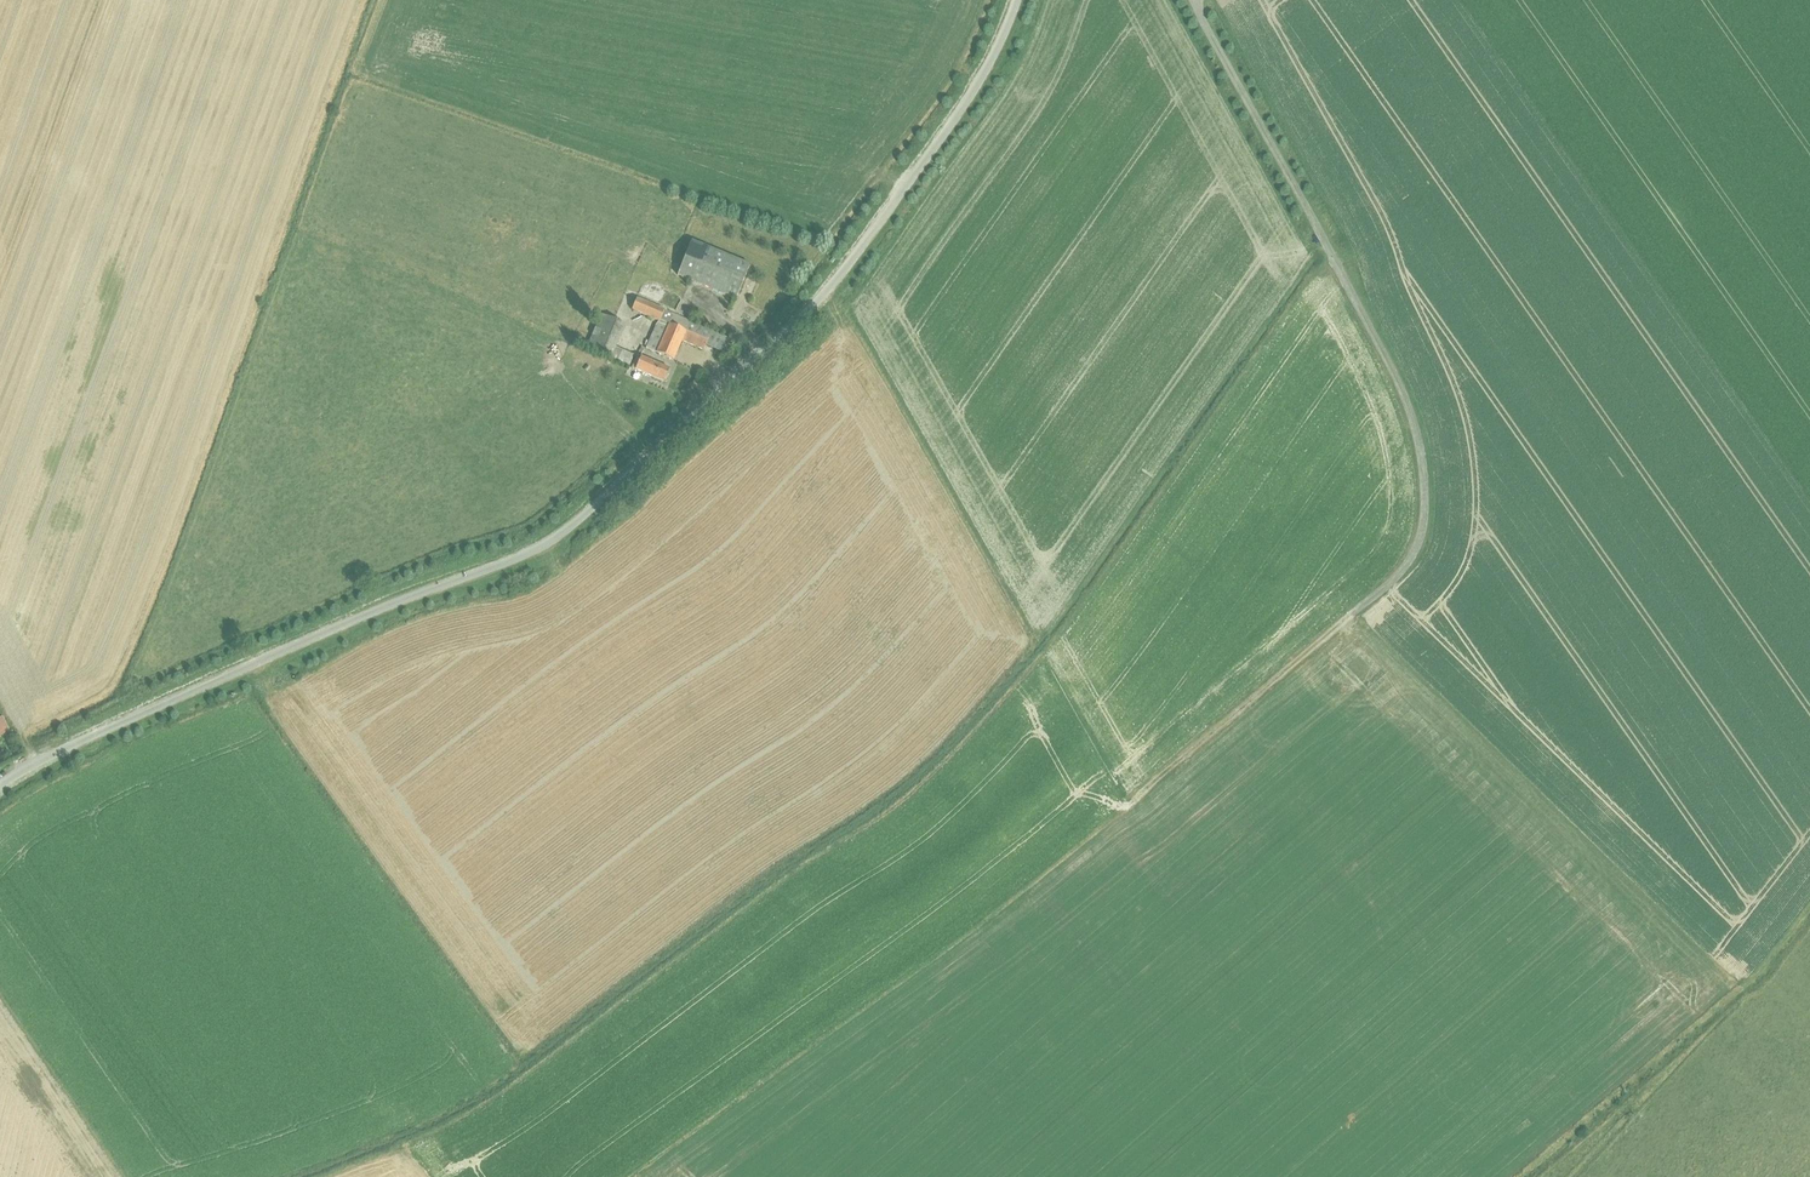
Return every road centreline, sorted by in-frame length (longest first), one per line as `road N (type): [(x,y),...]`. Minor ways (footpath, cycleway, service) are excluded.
road 1 (unclassified): [(0,784),(221,676),(497,566),(570,525),(803,317),(976,87),(1016,0)]
road 2 (track): [(1196,0),(1397,382),(1420,451),(1424,510),(1419,544),(1399,571),(1130,801)]

